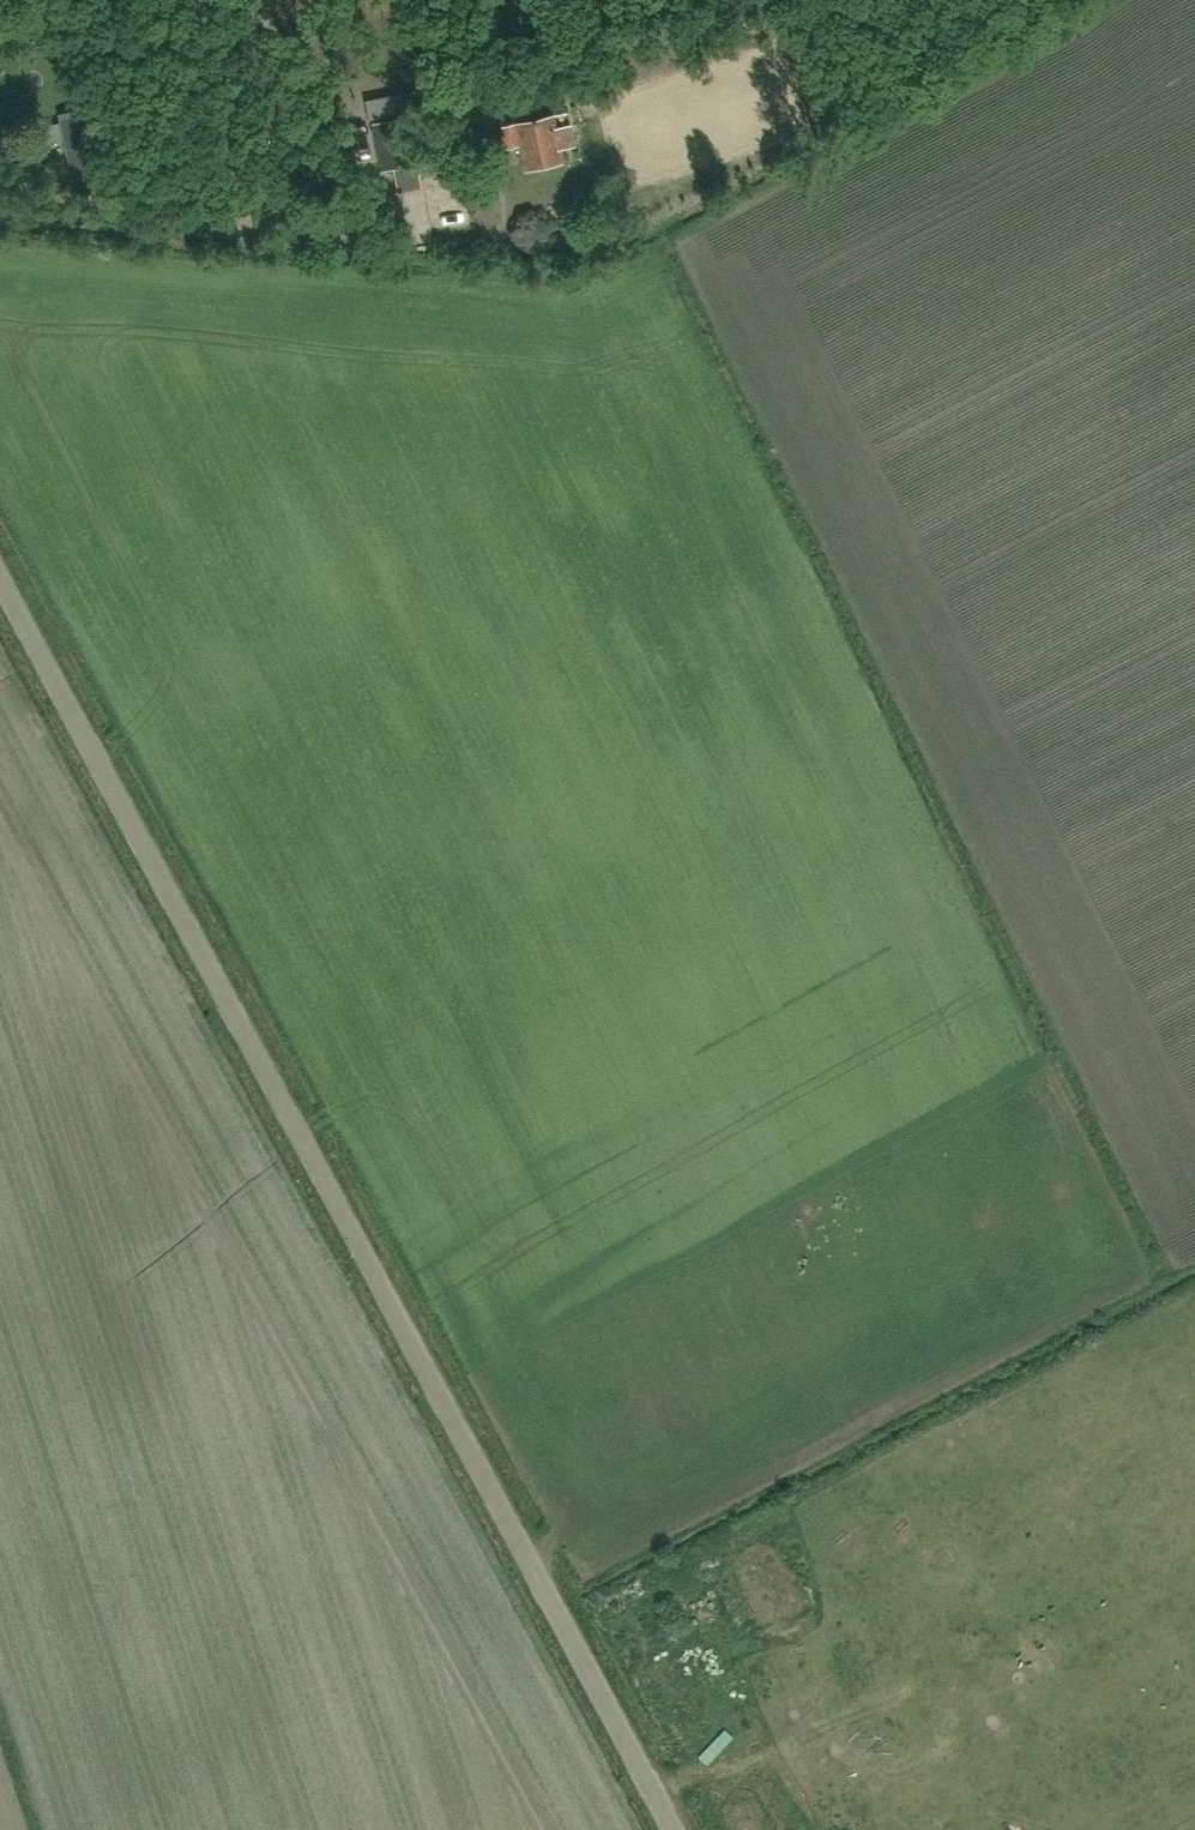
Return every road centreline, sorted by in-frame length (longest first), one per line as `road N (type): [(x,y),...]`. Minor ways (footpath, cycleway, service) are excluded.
road 1 (unclassified): [(670,1829),(0,572)]
road 2 (unclassified): [(381,242),(0,217)]

